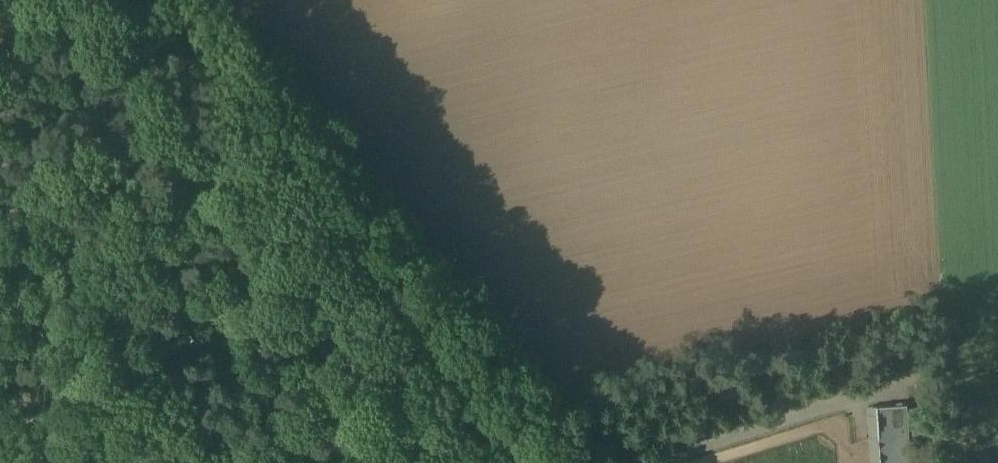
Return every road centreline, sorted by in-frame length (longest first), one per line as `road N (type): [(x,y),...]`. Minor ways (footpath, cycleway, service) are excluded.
road 1 (track): [(166,0),(523,462)]

